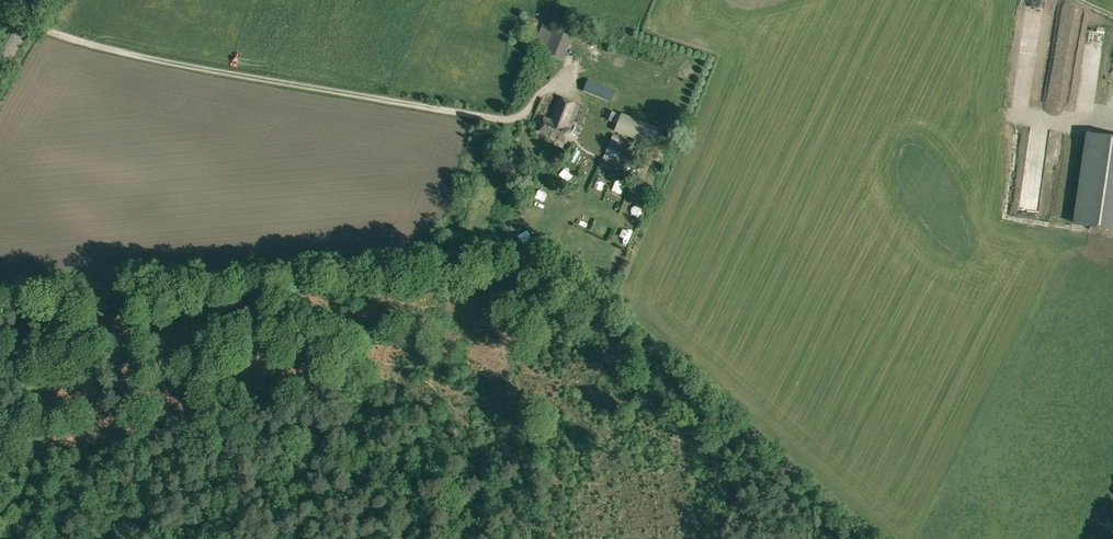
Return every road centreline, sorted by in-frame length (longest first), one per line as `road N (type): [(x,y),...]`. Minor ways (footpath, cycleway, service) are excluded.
road 1 (track): [(25,20),(137,54),(500,119),(521,115),(561,81)]
road 2 (track): [(481,230),(0,273)]

